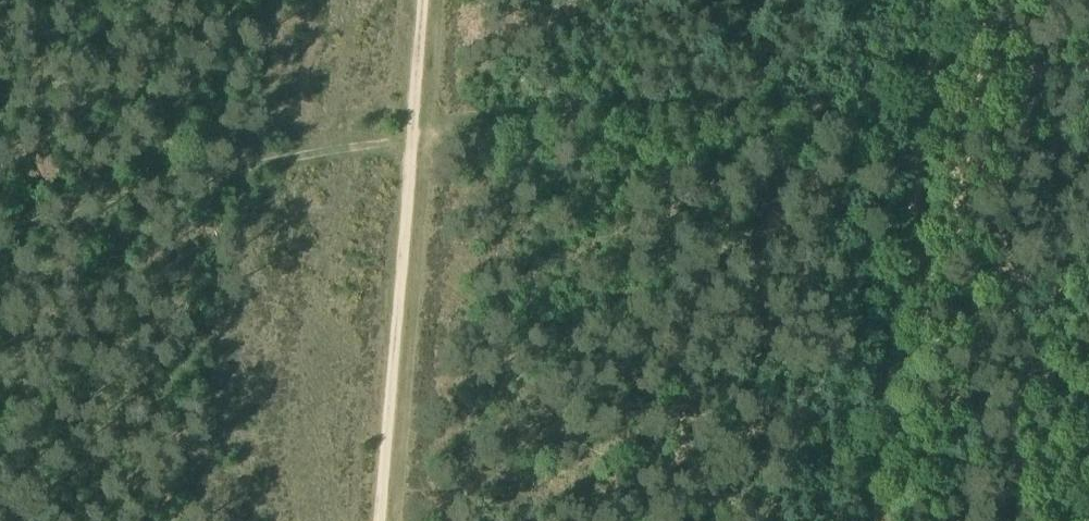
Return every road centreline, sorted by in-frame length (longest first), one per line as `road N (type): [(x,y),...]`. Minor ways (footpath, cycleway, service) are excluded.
road 1 (track): [(942,0),(887,520)]
road 2 (track): [(930,103),(420,128)]
road 3 (track): [(420,128),(381,520)]
road 4 (track): [(420,128),(432,0)]

